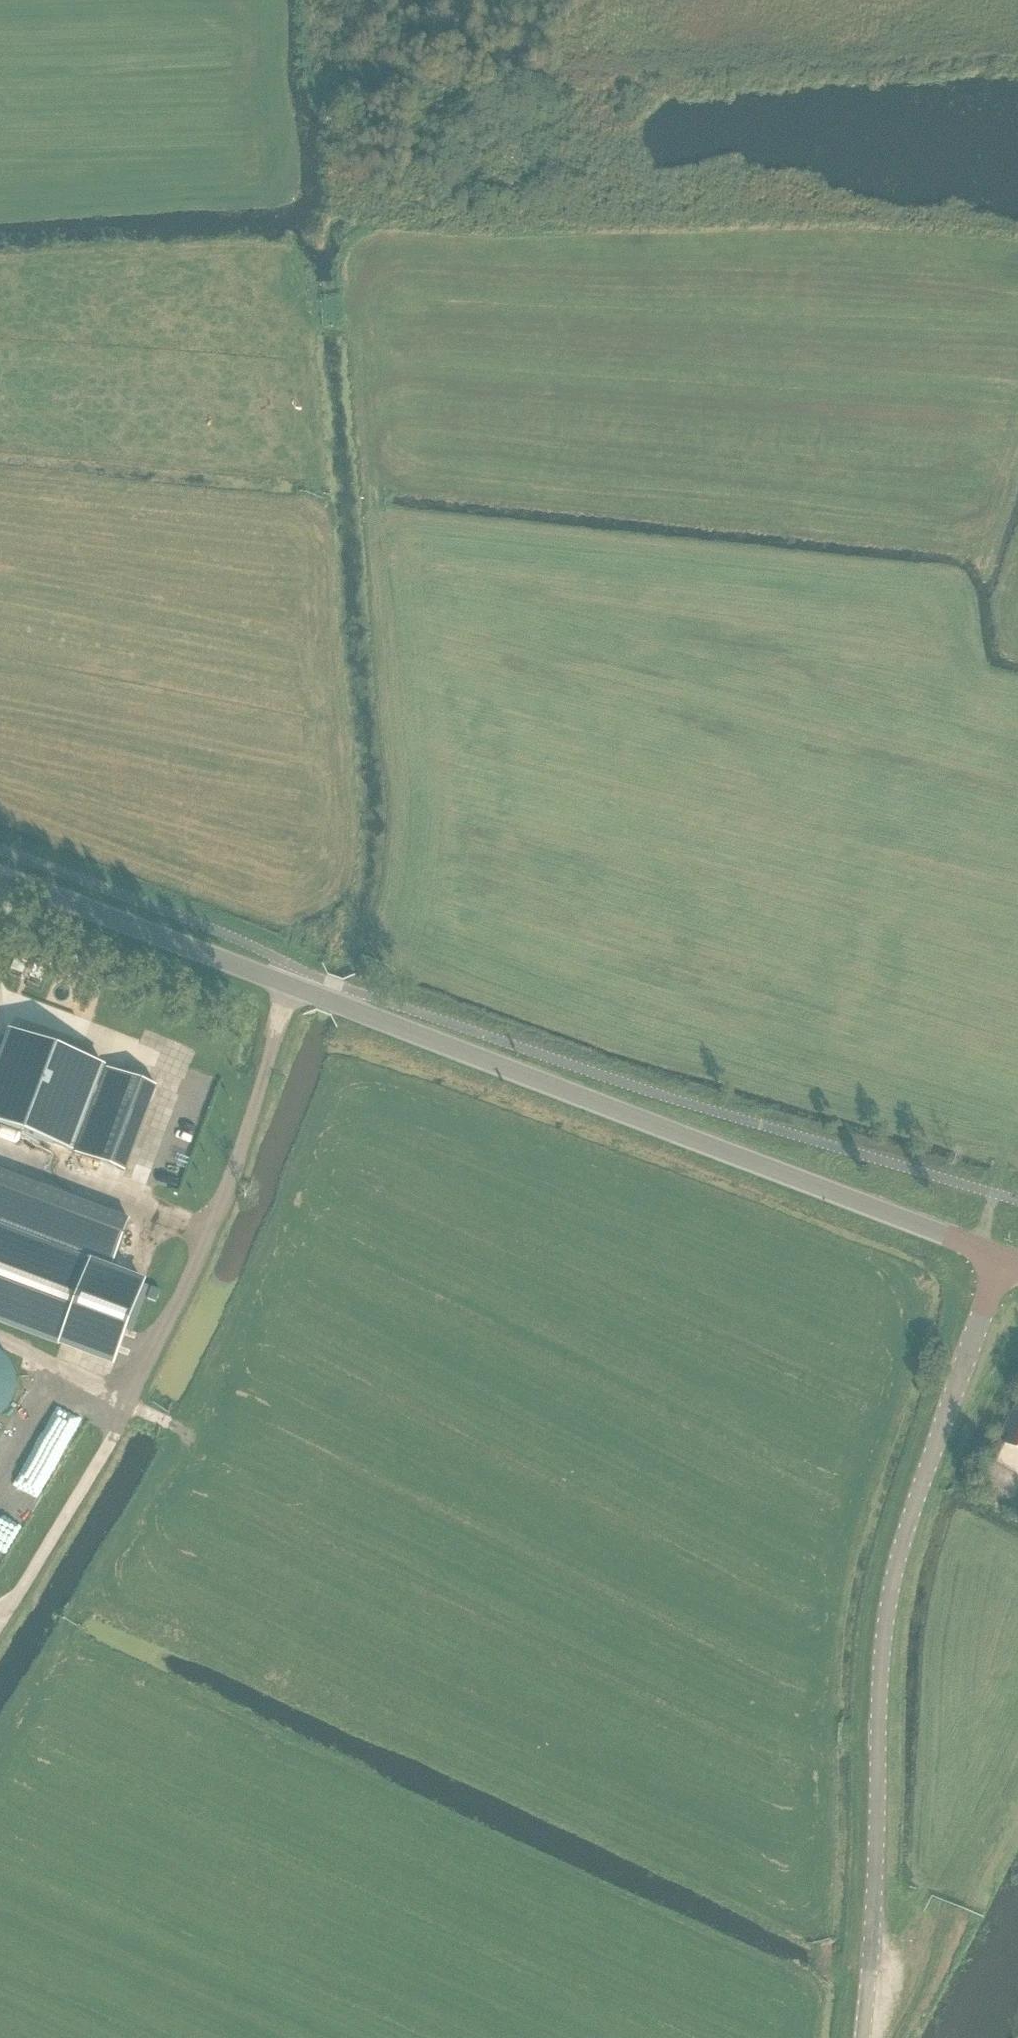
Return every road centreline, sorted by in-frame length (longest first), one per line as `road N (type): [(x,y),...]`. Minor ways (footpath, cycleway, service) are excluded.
road 1 (secondary): [(1002,1257),(0,876)]
road 2 (unclassified): [(863,2037),(882,1640),(907,1530),(1002,1257)]
road 3 (track): [(0,1620),(104,1453),(212,1228),(297,969)]

